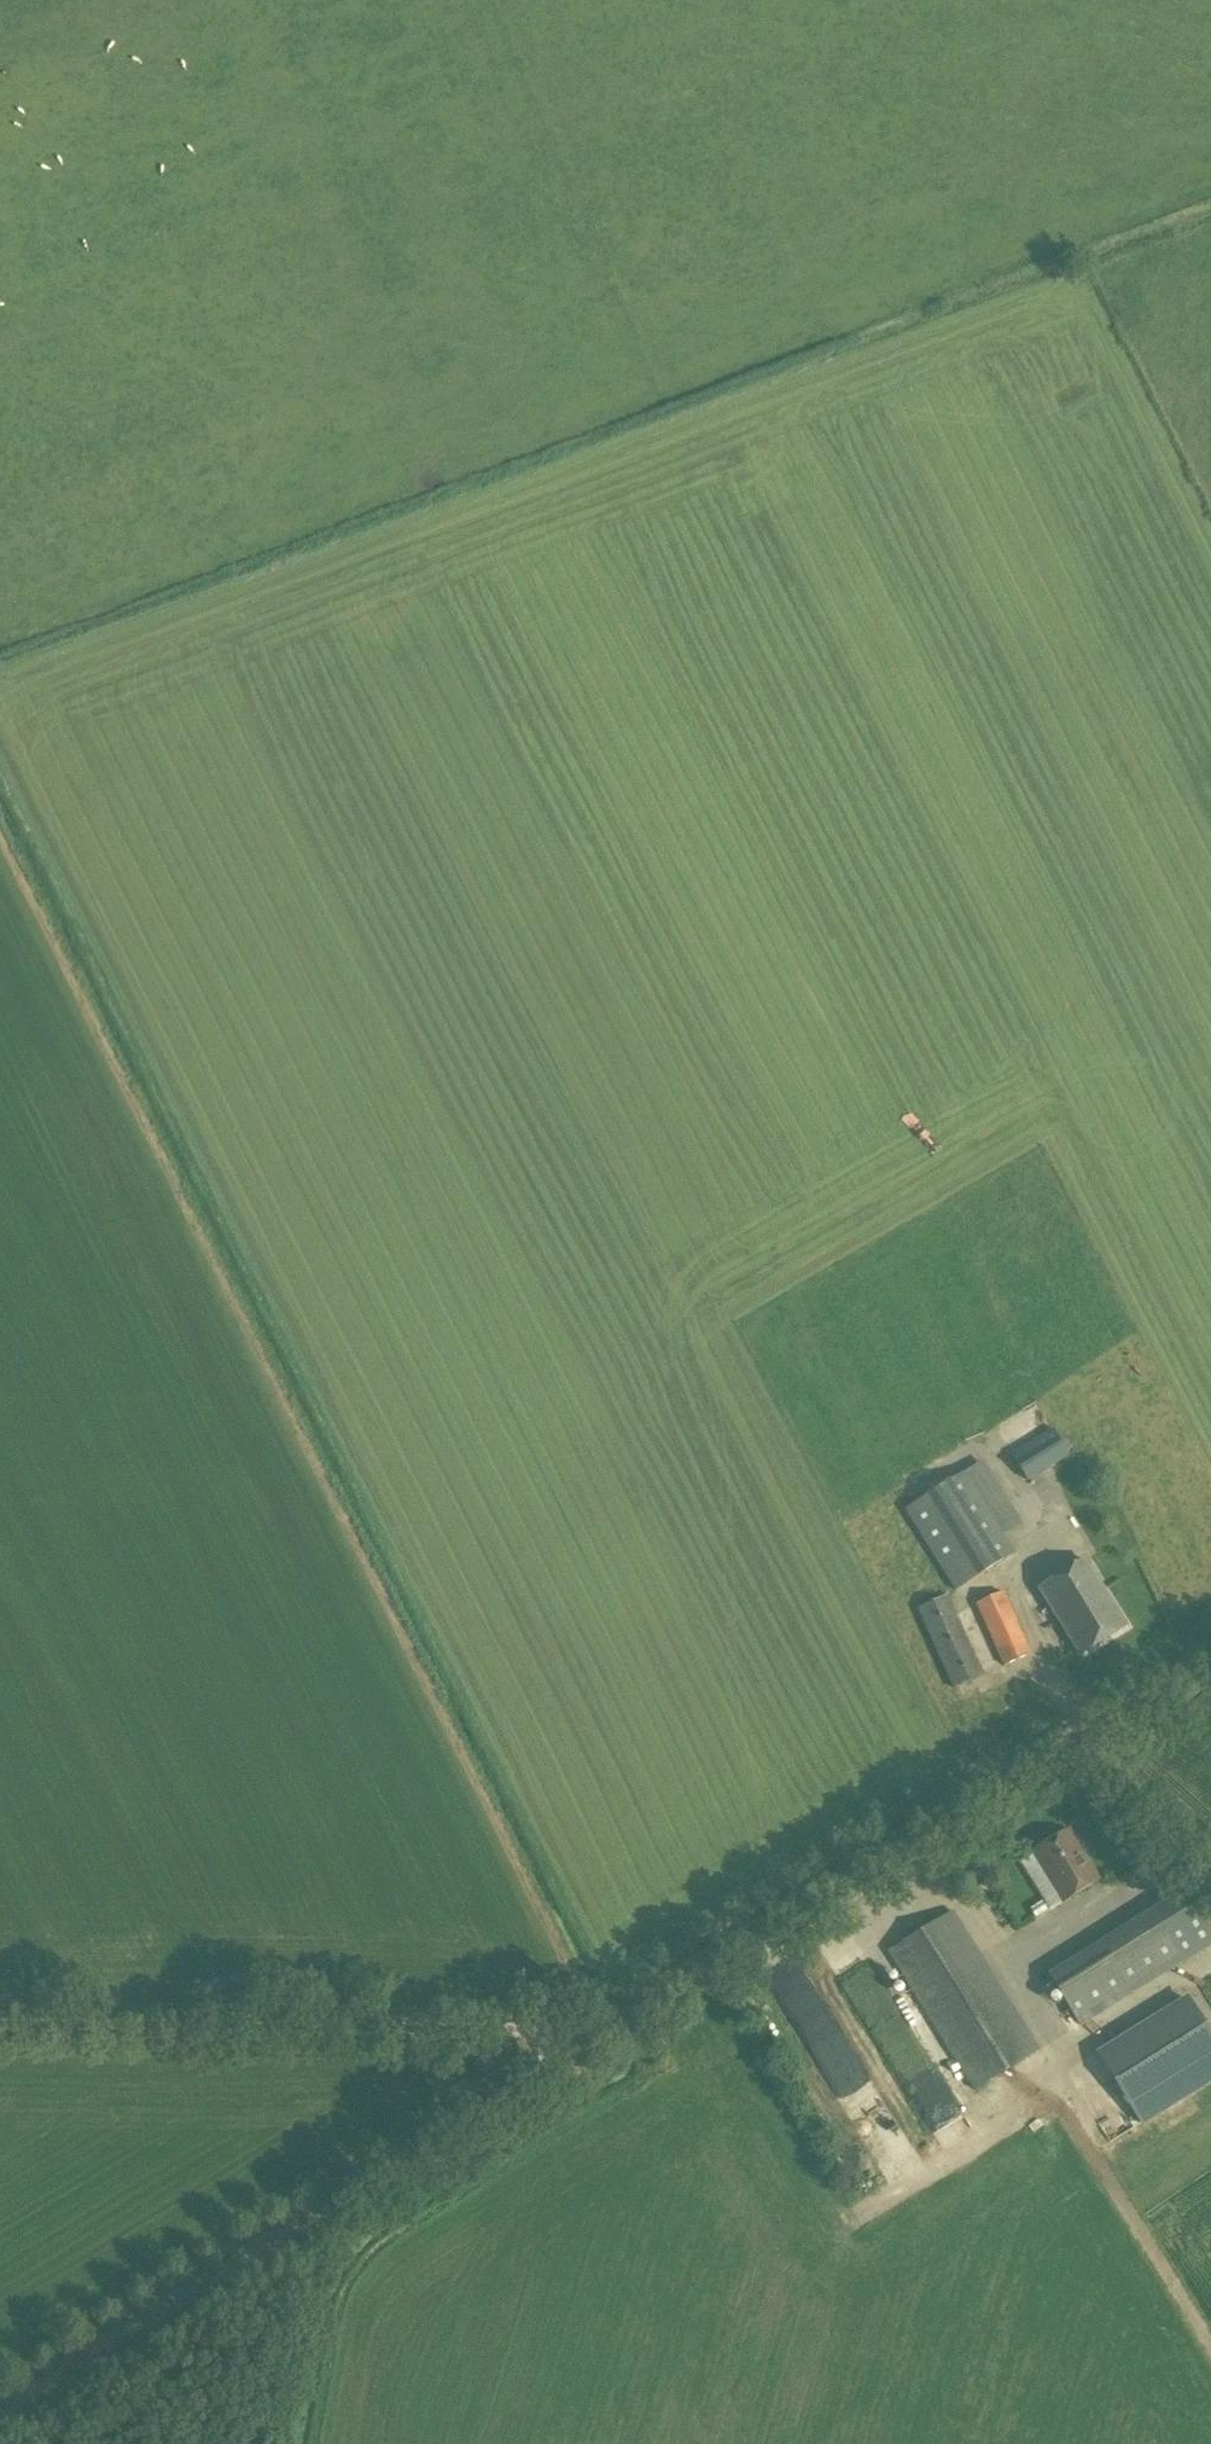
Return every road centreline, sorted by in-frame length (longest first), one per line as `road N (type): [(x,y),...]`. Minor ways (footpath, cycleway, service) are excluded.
road 1 (unclassified): [(0,2411),(1210,1659)]
road 2 (track): [(606,2032),(0,2028)]

